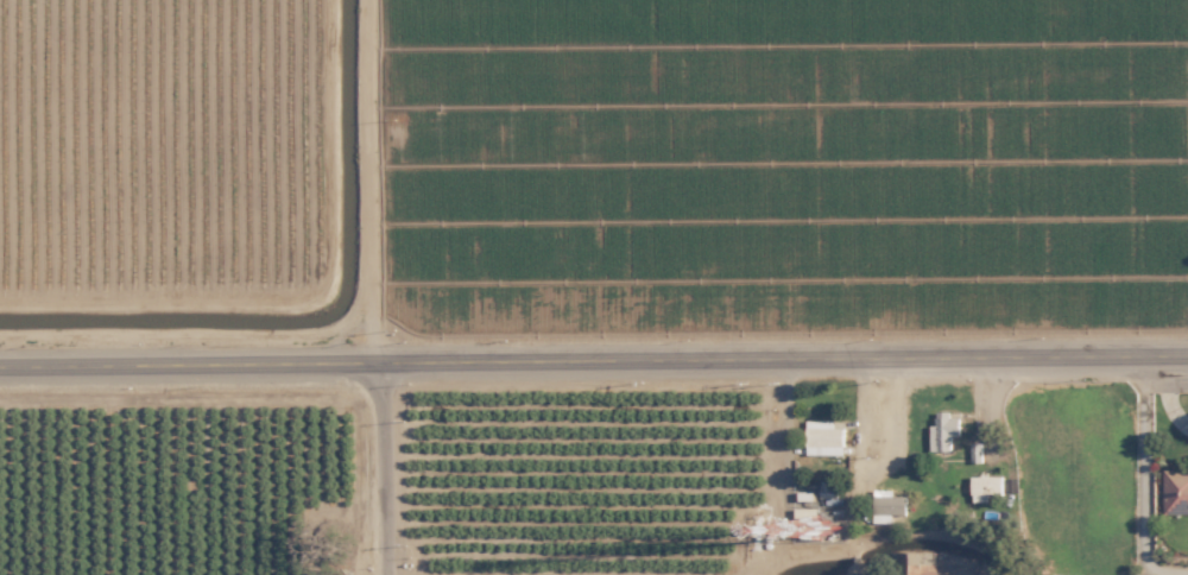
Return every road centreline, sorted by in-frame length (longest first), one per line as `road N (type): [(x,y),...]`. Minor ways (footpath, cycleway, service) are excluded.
road 1 (secondary): [(0,353),(1187,341)]
road 2 (residential): [(372,349),(374,574)]

